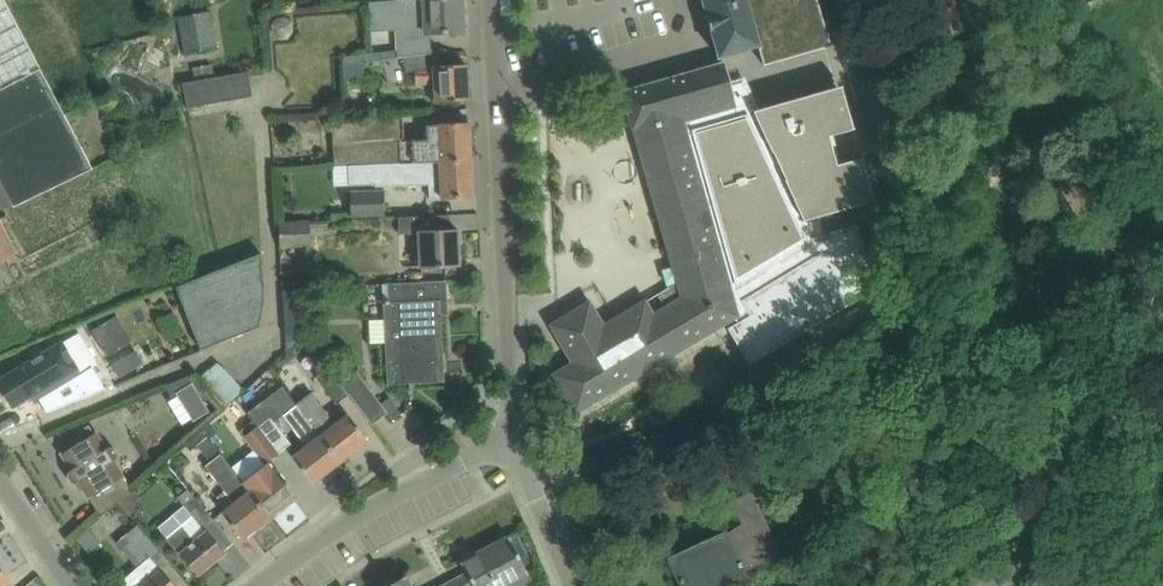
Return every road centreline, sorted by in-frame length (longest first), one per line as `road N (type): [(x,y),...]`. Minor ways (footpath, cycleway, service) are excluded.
road 1 (residential): [(529,479),(869,380),(888,390),(955,474),(995,545),(998,574),(986,585)]
road 2 (unclassified): [(492,0),(510,442)]
road 3 (residential): [(257,585),(373,506),(510,442)]
road 4 (residential): [(71,585),(0,478)]

